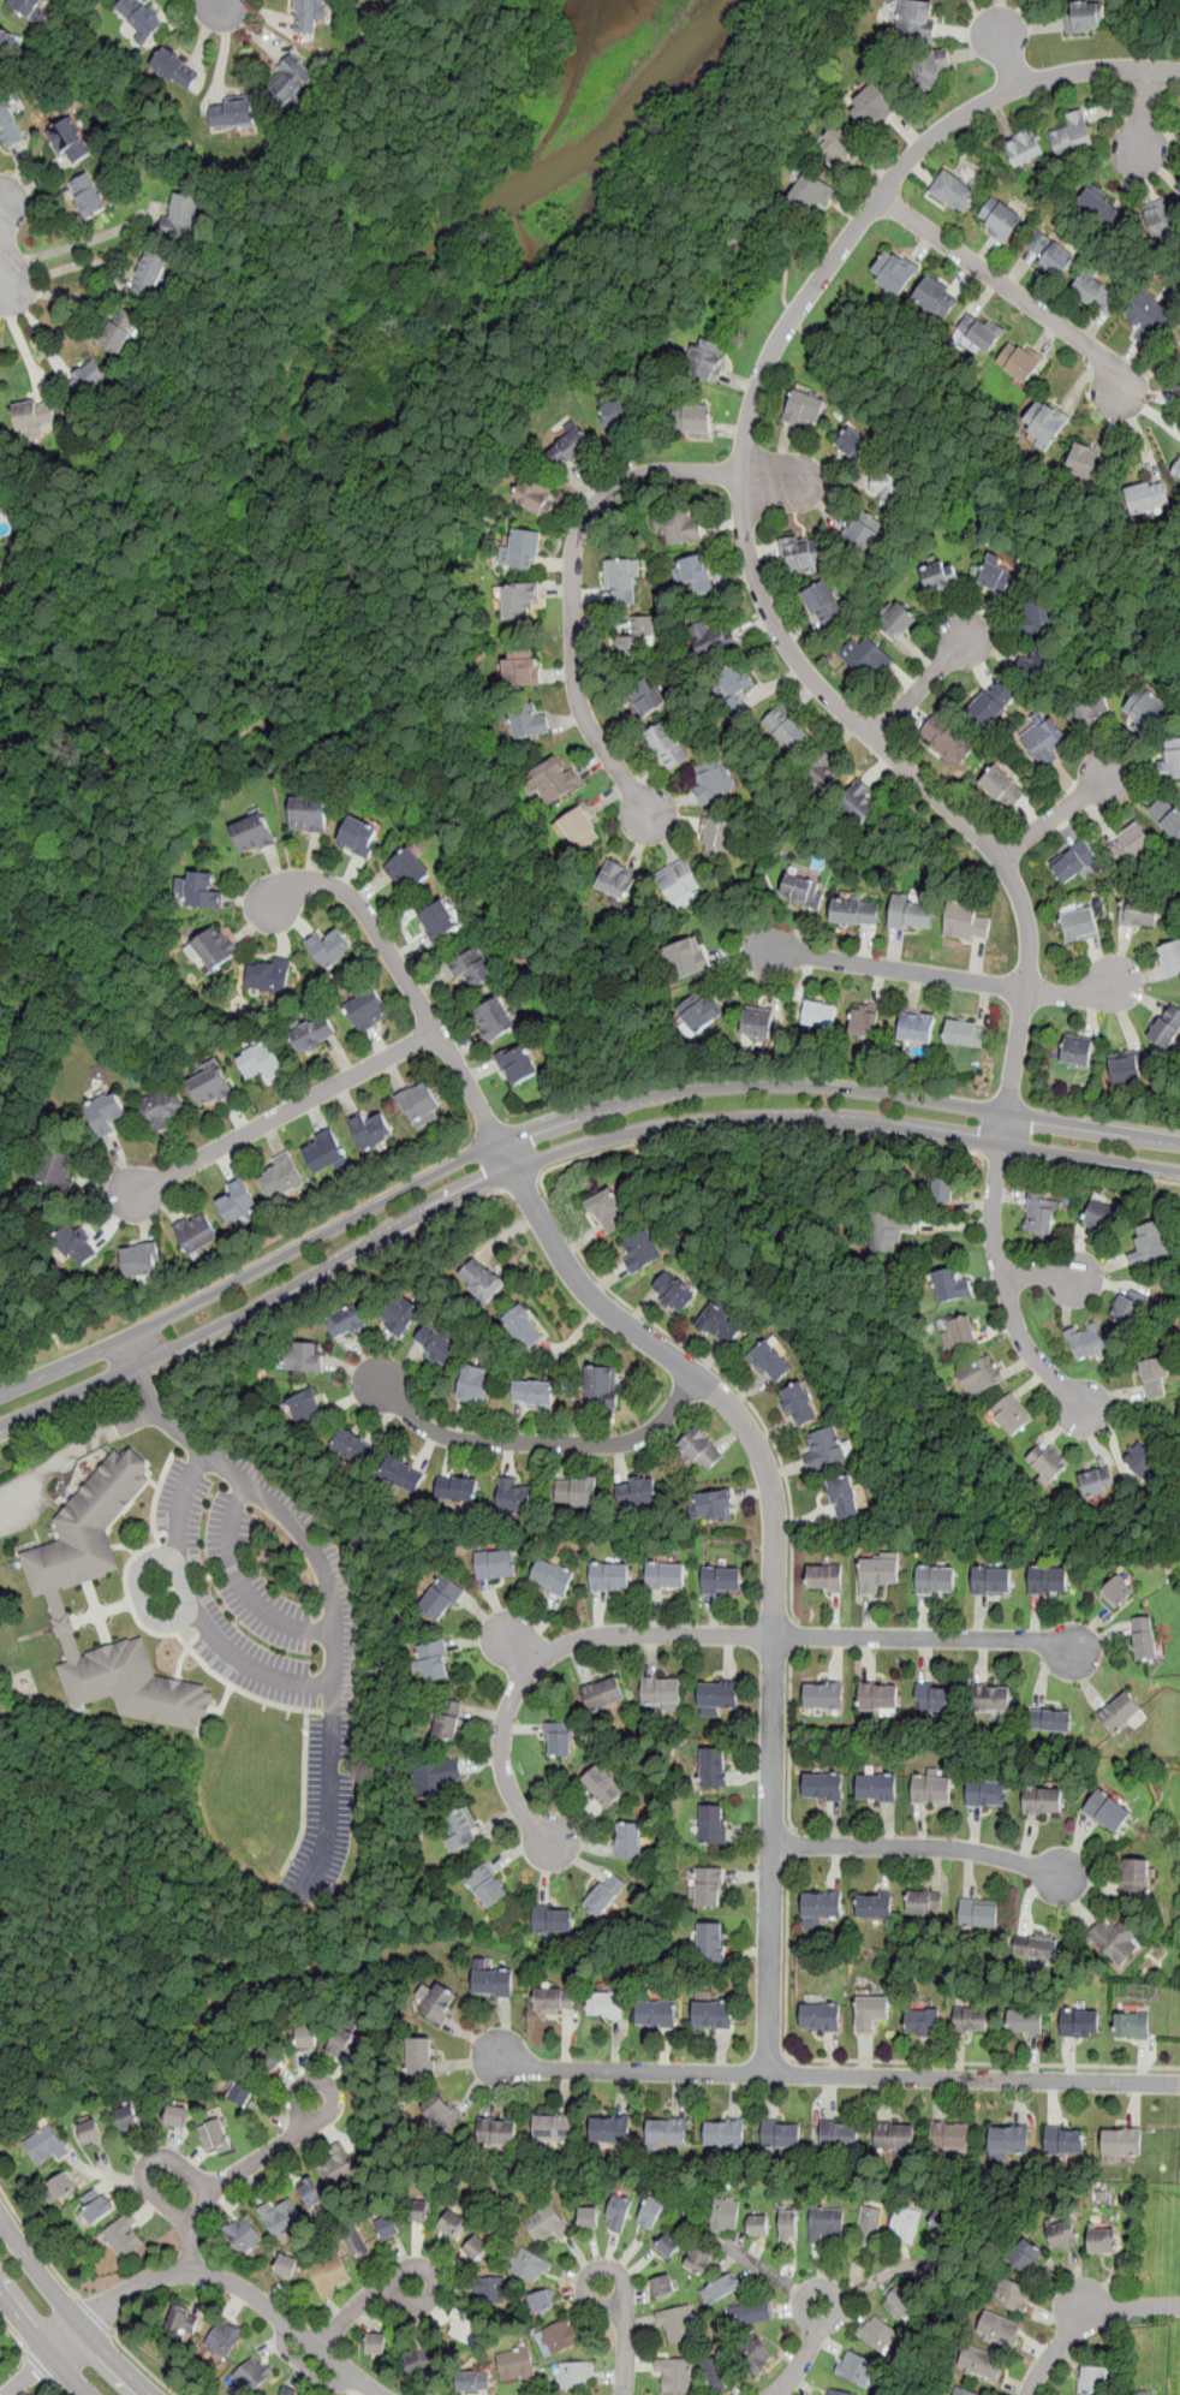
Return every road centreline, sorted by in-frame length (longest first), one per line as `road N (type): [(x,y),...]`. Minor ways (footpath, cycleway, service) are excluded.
road 1 (residential): [(1179,73),(1107,69),(1018,87),(914,151),(794,317),(763,374),(749,422),(745,525),(755,575),(792,650),(1001,860),(1026,913),(1026,987),(1009,1113)]
road 2 (tertiary): [(1179,1139),(835,1088),(755,1084),(667,1095),(499,1142),(125,1339),(0,1394)]
road 3 (tertiary): [(0,1425),(203,1335),(514,1171),(654,1128),(725,1117),(842,1119),(1179,1168)]
road 4 (residential): [(499,1142),(580,1283),(722,1397),(764,1460),(776,1527),(768,2074)]
road 5 (residential): [(488,2052),(530,2068),(1179,2084)]
road 6 (residential): [(660,833),(586,720),(578,694),(574,548),(585,518),(630,479),(665,470),(820,483)]
road 7 (residential): [(775,1636),(584,1640),(550,1653),(520,1682),(502,1737),(507,1789),(558,1849)]
road 8 (residential): [(382,2394),(246,2289),(205,2274),(139,2284),(53,2353)]
road 9 (residential): [(499,1142),(347,891),(327,881),(293,885),(264,911)]
road 10 (residential): [(697,1375),(656,1428),(631,1443),(601,1445),(455,1439),(433,1432),(373,1375)]
road 11 (residential): [(761,950),(1079,994),(1119,982)]
road 12 (residential): [(437,1030),(124,1200)]
road 13 (residential): [(1130,409),(1103,355),(881,198)]
road 14 (residential): [(1009,1113),(994,1238),(1029,1349),(1086,1410)]
road 15 (residential): [(775,1636),(1037,1640),(1079,1654)]
road 16 (residential): [(773,1846),(946,1848),(1065,1878)]
road 17 (primary): [(150,2394),(83,2328),(0,2214)]
road 18 (residential): [(190,2272),(207,2198),(303,2132),(315,2099)]
road 19 (residential): [(1179,2305),(1118,2310),(1077,2329),(1028,2394)]
road 20 (residential): [(195,2227),(148,2188),(144,2169),(168,2156),(214,2191)]
road 21 (residential): [(875,741),(970,635)]
road 22 (primary): [(0,2285),(89,2394)]
road 23 (residential): [(1001,860),(1109,775)]
road 24 (residential): [(320,2351),(376,2292),(421,2286)]
road 25 (residential): [(624,2394),(622,2306),(602,2282)]

